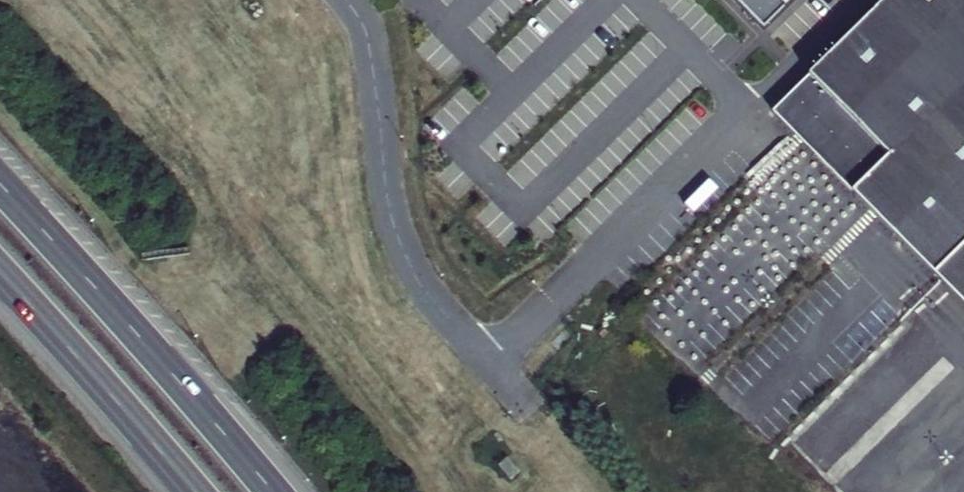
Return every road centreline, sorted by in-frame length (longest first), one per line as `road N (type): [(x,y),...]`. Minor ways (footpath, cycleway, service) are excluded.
road 1 (unclassified): [(530,406),(440,310),(402,251),(388,205),(368,41),(345,0)]
road 2 (trunk): [(269,491),(0,184)]
road 3 (trunk): [(0,275),(195,491)]

